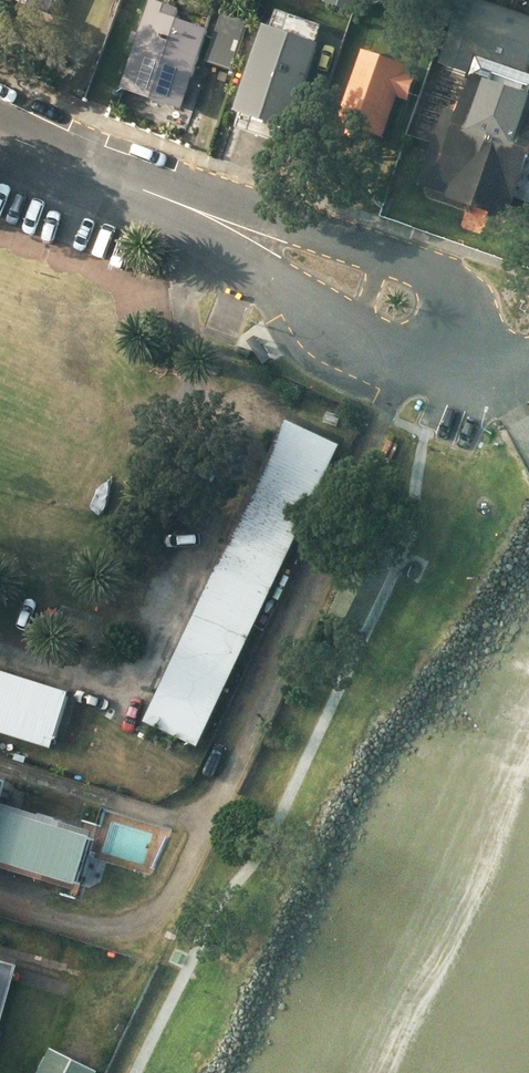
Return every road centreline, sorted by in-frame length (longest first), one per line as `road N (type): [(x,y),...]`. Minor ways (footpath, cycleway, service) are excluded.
road 1 (residential): [(492,361),(467,385),(446,387),(389,368),(313,324),(247,252),(197,214)]
road 2 (residential): [(197,214),(382,256),(450,284),(485,321),(492,361)]
road 3 (residential): [(0,132),(197,214)]

